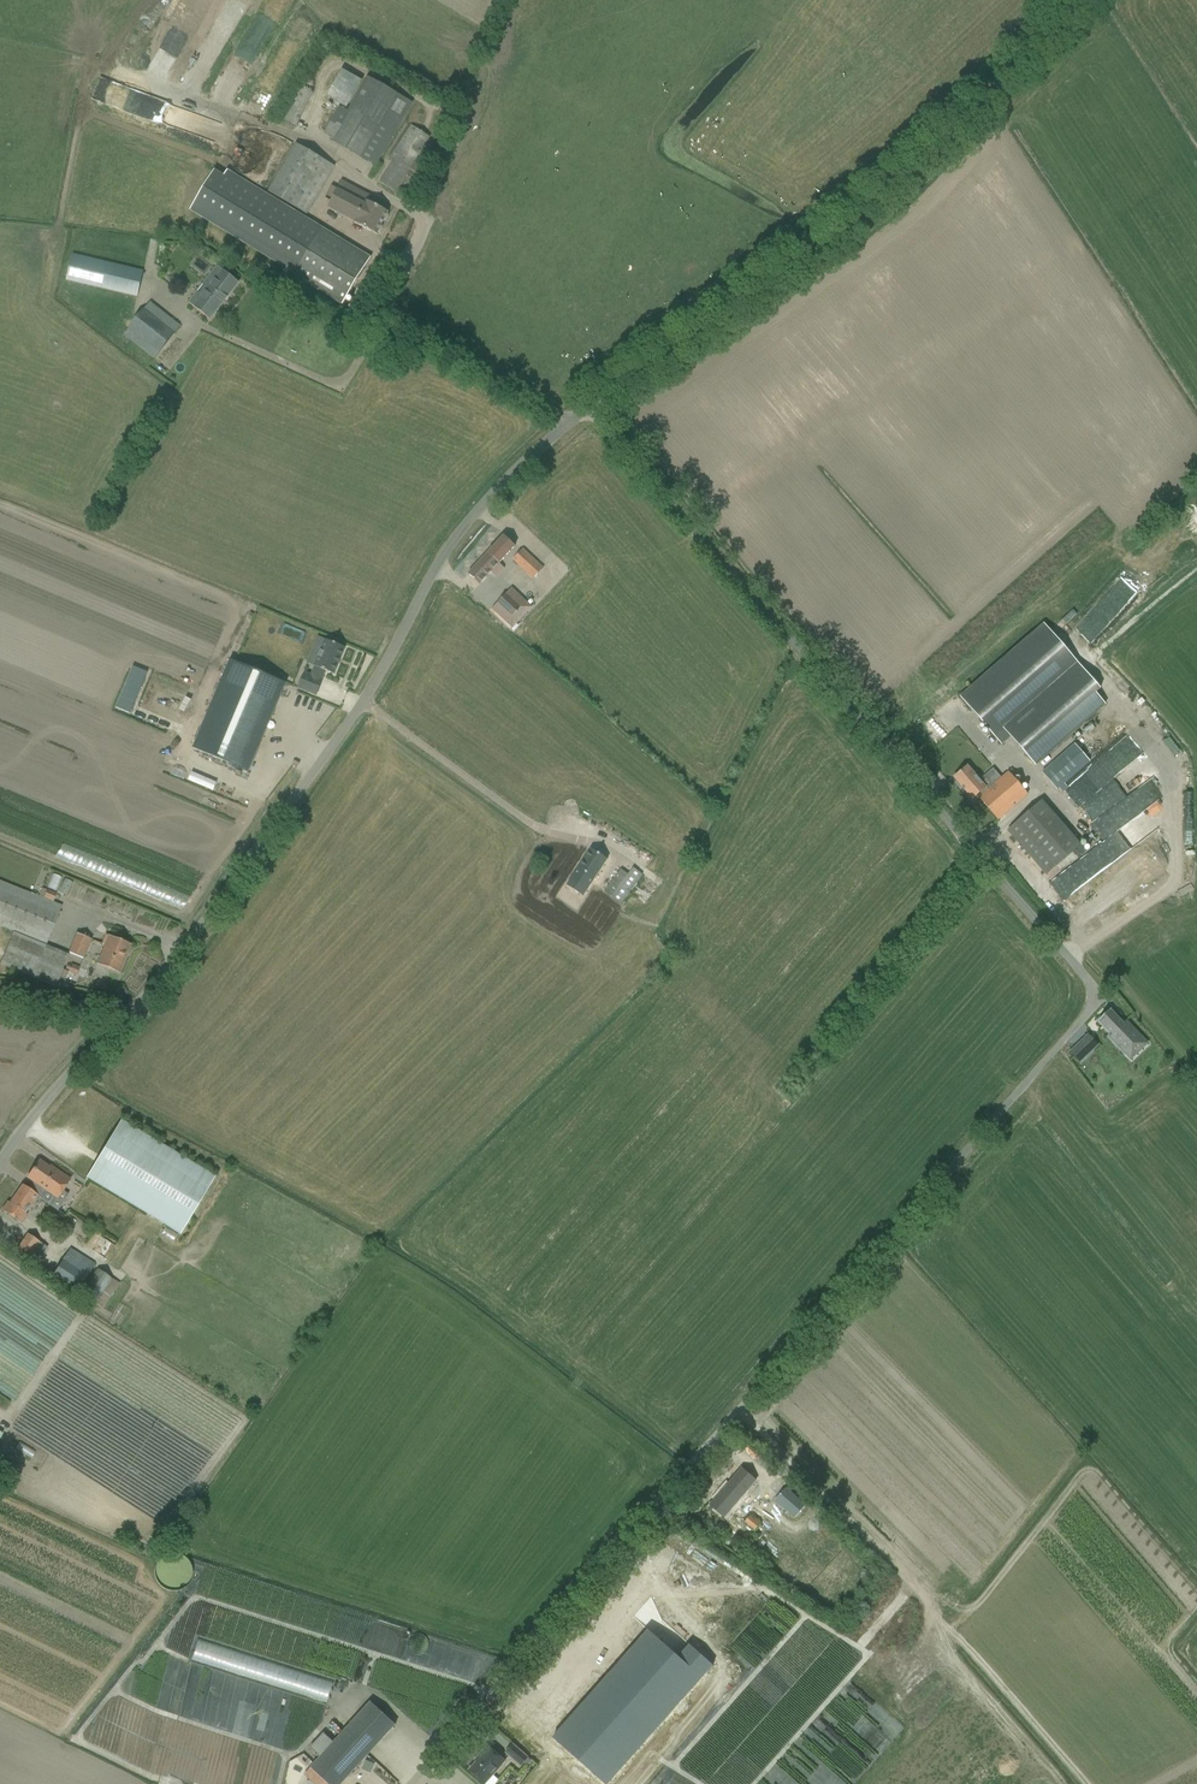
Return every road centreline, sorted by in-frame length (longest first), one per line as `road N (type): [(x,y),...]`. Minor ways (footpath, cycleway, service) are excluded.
road 1 (unclassified): [(403,1783),(1091,1000),(1085,981),(591,395)]
road 2 (unclassified): [(0,1153),(37,1096),(158,976),(384,652),(451,527),(567,416)]
road 3 (unclassified): [(591,395),(894,165),(1070,0)]
road 4 (unclassified): [(567,416),(383,310),(347,378),(324,382),(208,329)]

